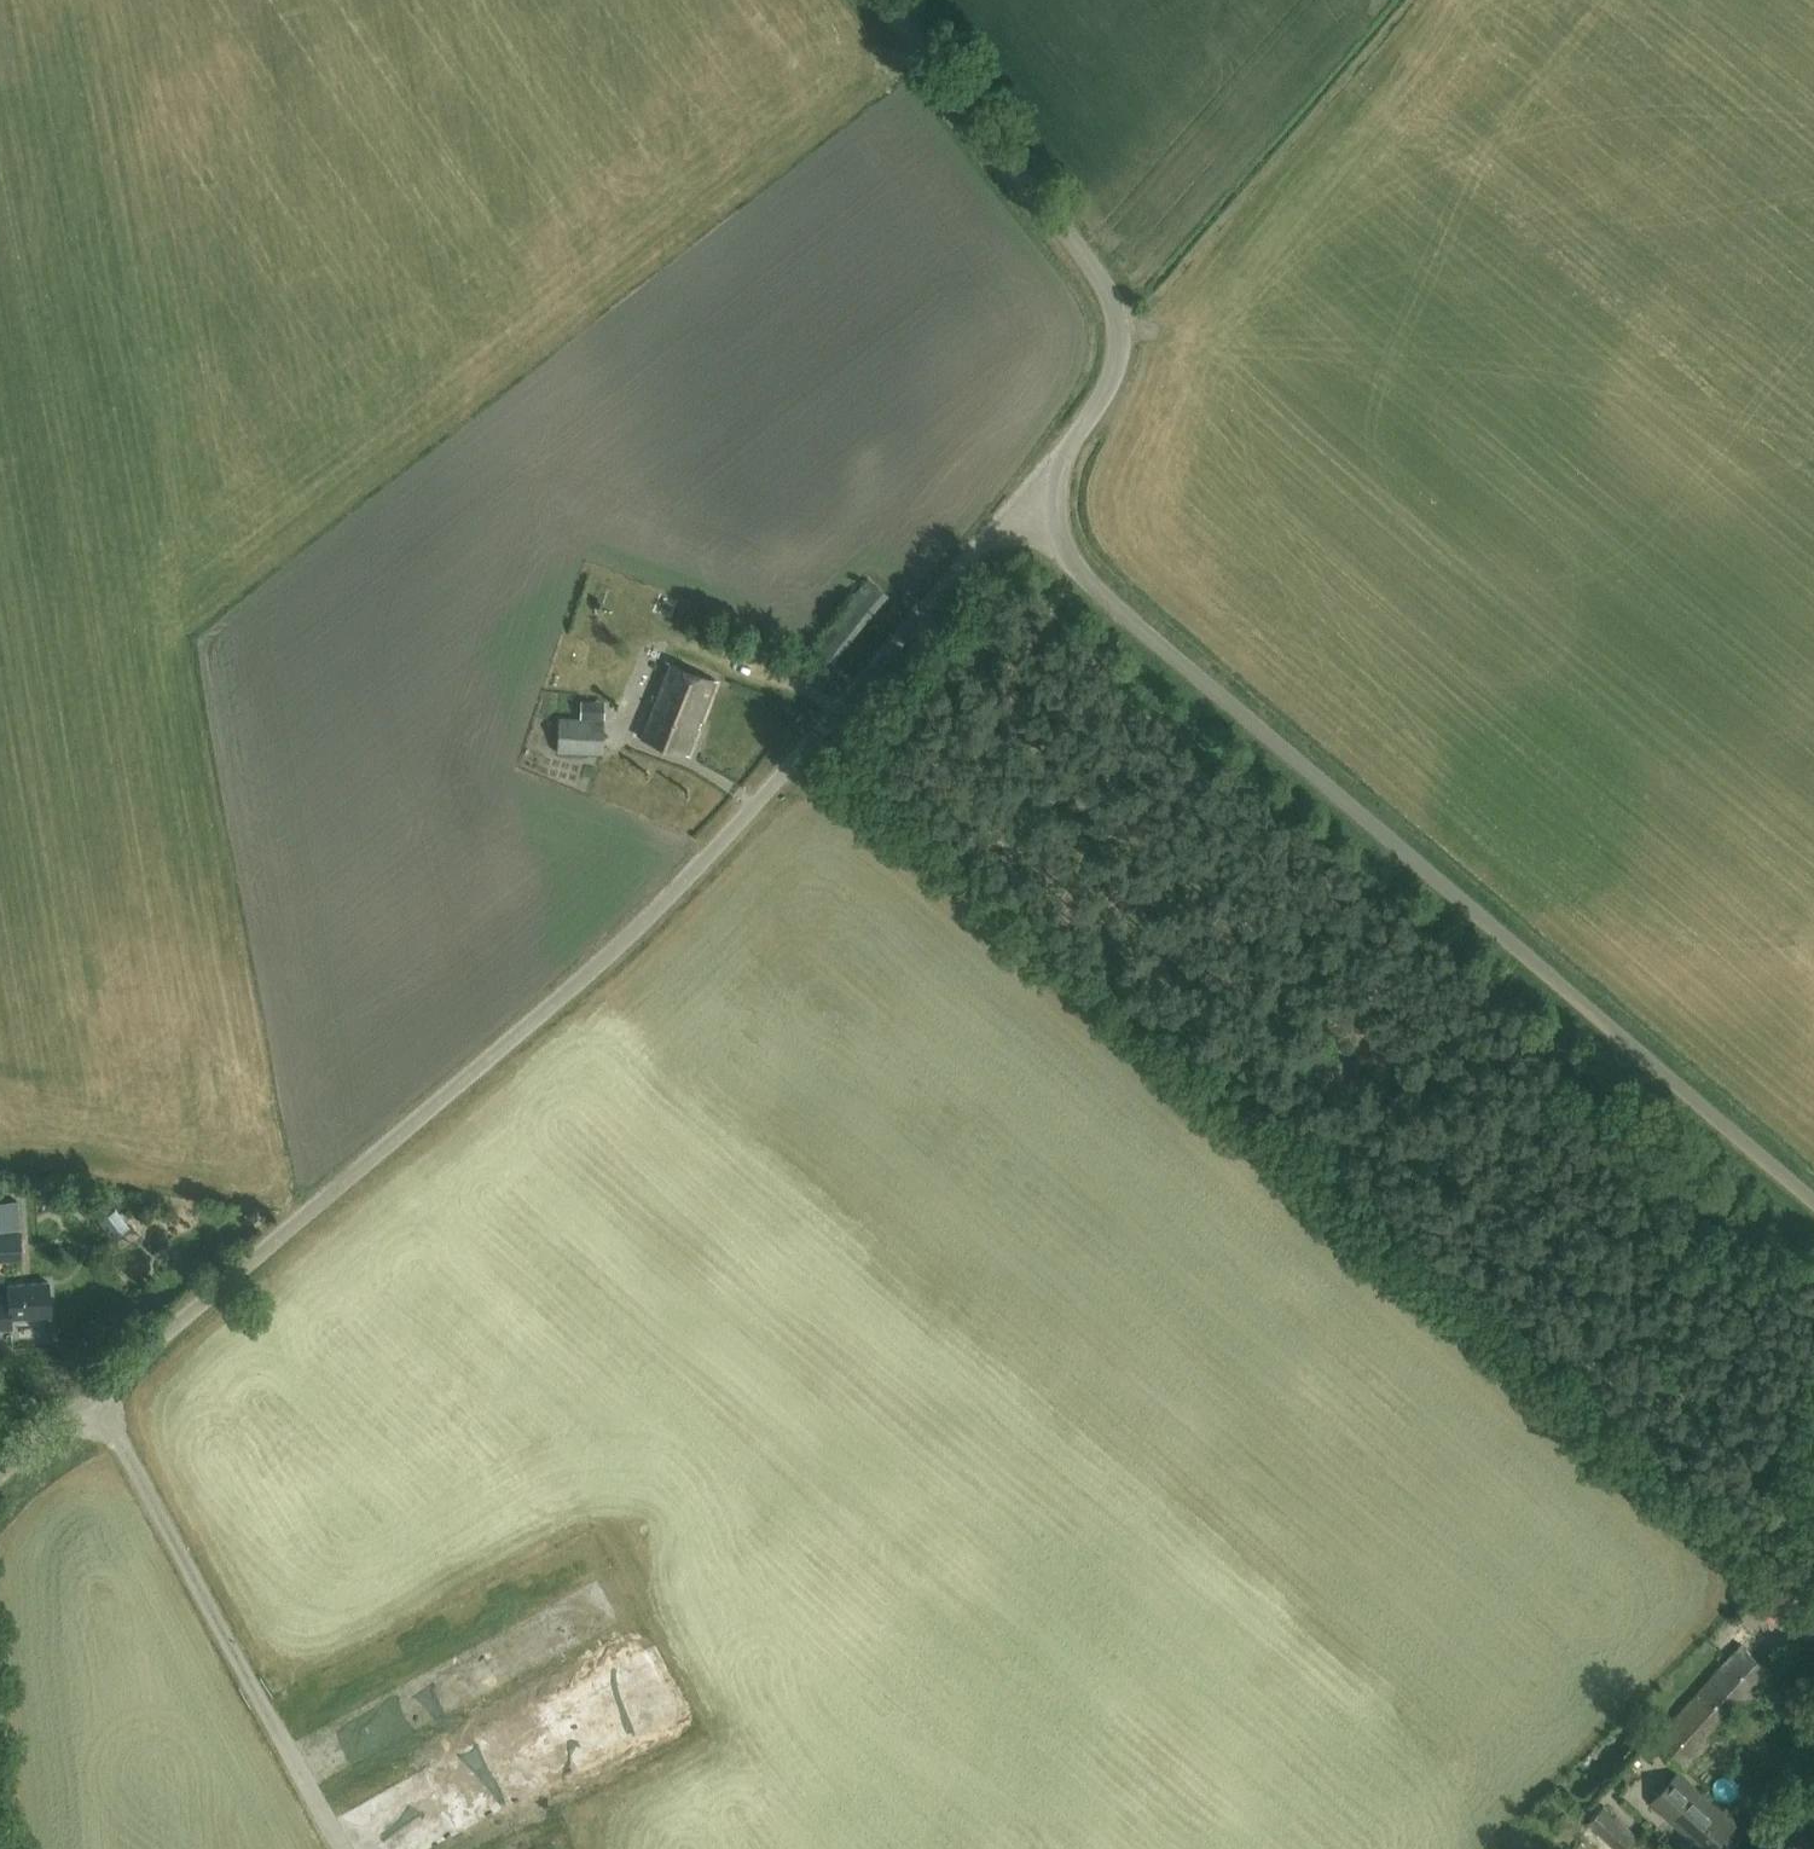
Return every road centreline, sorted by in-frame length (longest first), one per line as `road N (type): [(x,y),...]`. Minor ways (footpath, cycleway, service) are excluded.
road 1 (unclassified): [(0,1469),(602,959),(989,537),(1025,513),(1055,507)]
road 2 (unclassified): [(1813,1204),(1101,592),(1067,556),(1055,507)]
road 3 (unclassified): [(1055,507),(1062,455),(1120,356),(1117,306),(891,0)]

